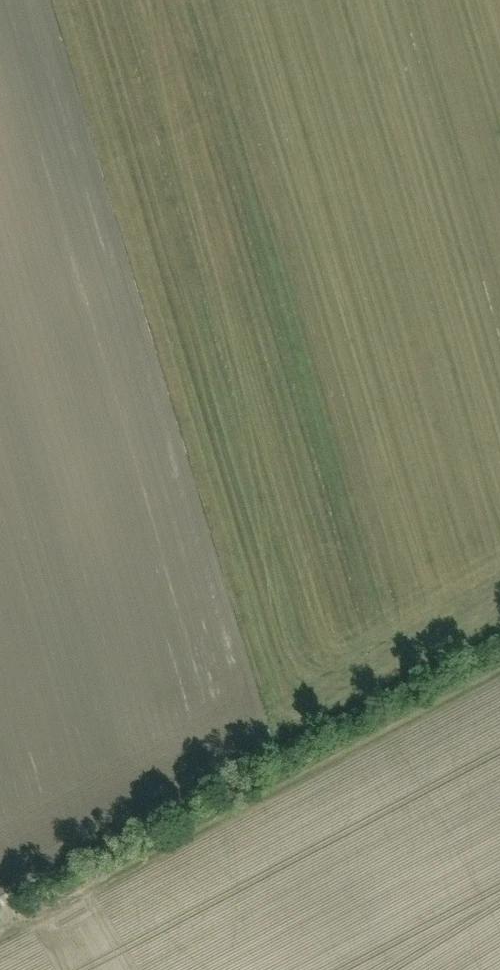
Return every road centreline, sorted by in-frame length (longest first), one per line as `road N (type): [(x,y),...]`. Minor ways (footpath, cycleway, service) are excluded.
road 1 (track): [(0,941),(499,676)]

